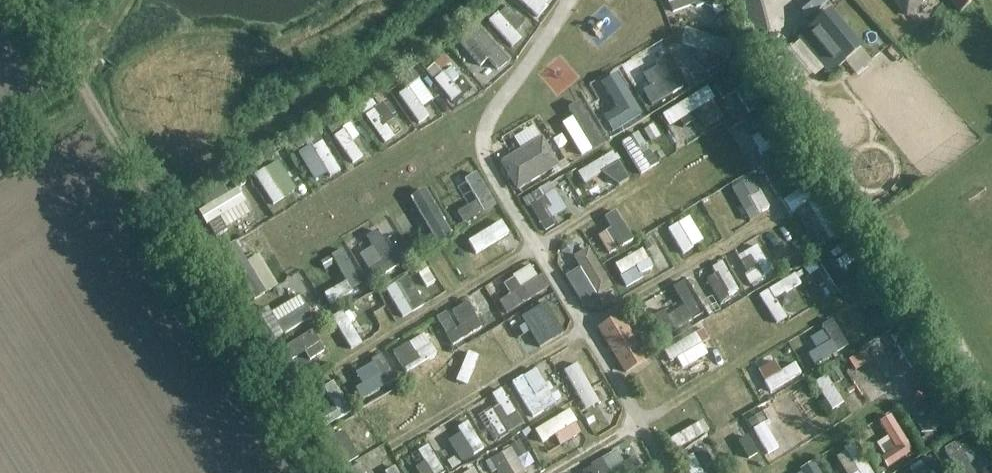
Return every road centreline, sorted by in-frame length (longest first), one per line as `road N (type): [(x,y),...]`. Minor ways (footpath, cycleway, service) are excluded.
road 1 (track): [(21,0),(322,472)]
road 2 (track): [(467,0),(411,48),(156,207)]

